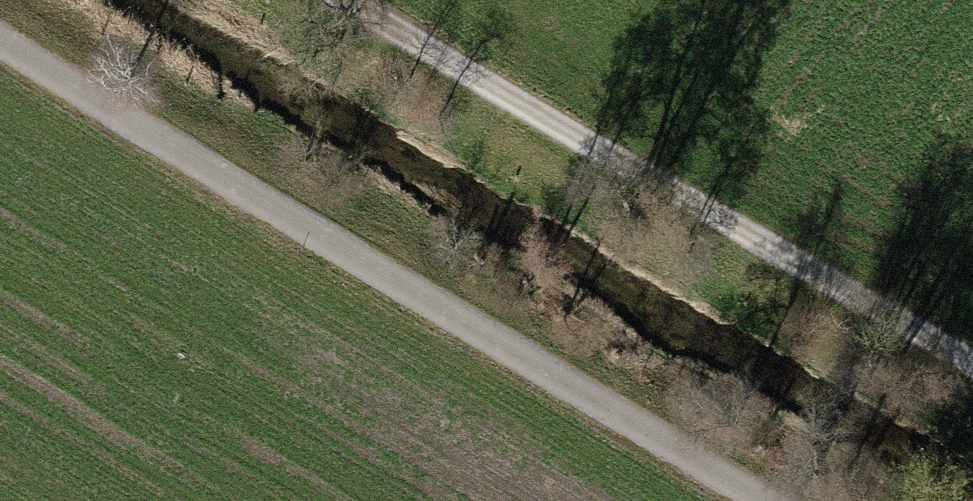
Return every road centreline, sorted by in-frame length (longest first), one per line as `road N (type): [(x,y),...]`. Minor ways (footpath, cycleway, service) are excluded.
road 1 (track): [(790,500),(0,35)]
road 2 (track): [(344,0),(972,373)]

